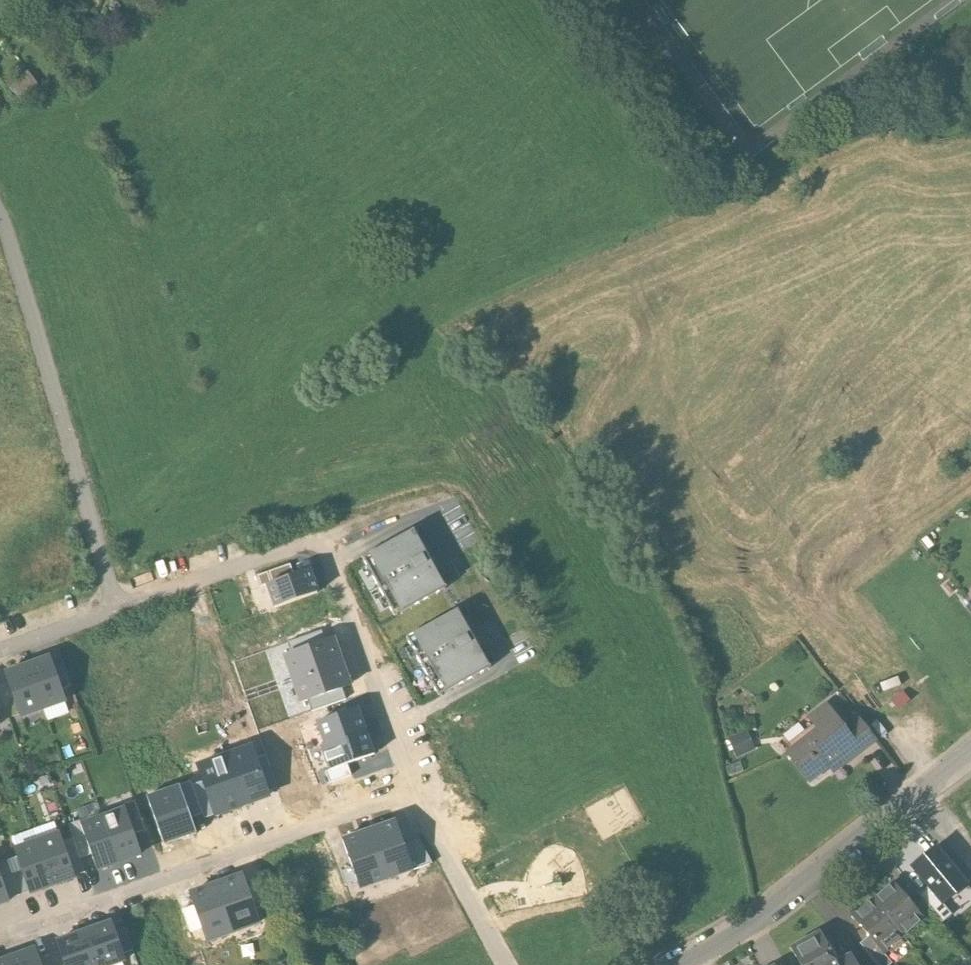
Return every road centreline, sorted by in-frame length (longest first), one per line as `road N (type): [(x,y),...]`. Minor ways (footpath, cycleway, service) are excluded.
road 1 (residential): [(412,792),(329,557),(317,545),(115,610)]
road 2 (residential): [(412,792),(0,938)]
road 3 (residential): [(0,224),(115,610)]
road 4 (residential): [(970,751),(748,928),(682,964)]
road 5 (residential): [(505,964),(412,792)]
road 6 (residential): [(115,610),(0,651)]

